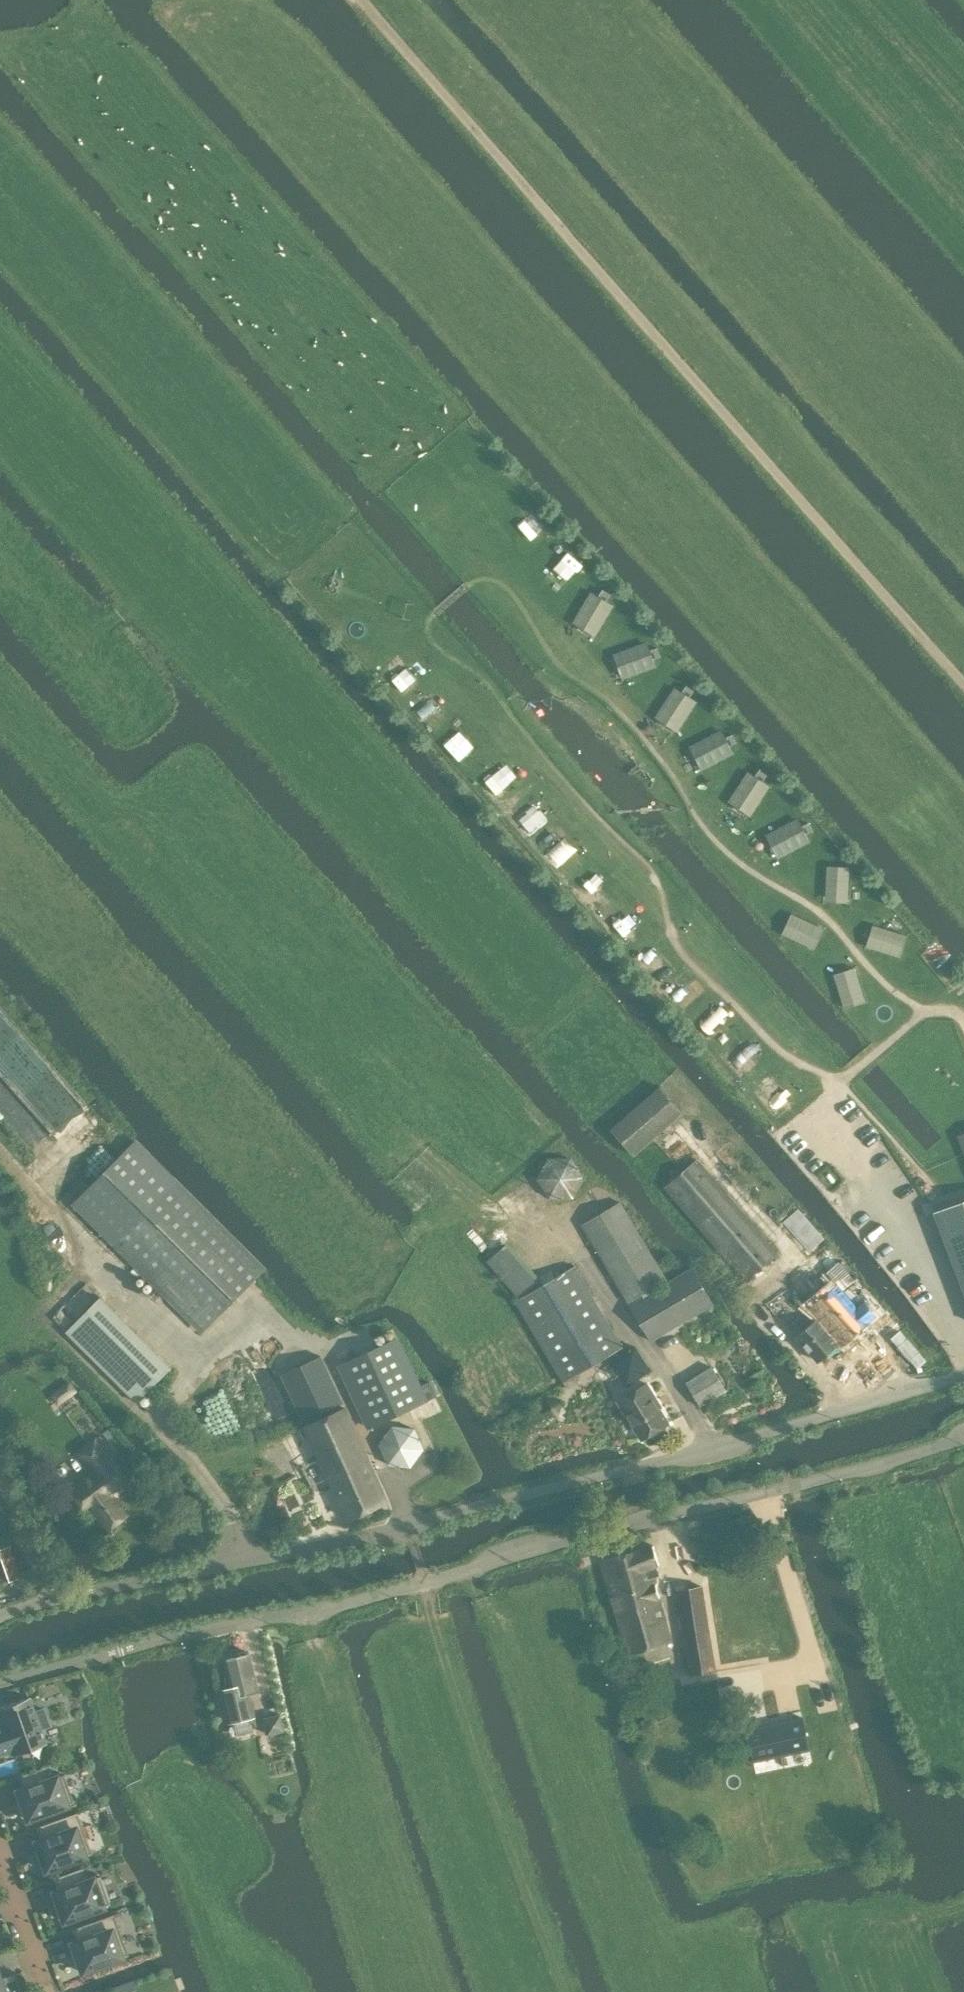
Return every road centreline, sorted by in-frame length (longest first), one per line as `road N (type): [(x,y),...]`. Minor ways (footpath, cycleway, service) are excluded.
road 1 (unclassified): [(0,1683),(427,1586),(963,1445)]
road 2 (unclassified): [(963,1380),(413,1527),(61,1595),(0,1615)]
road 3 (track): [(963,680),(362,0)]
road 4 (track): [(0,1142),(68,1208),(113,1276),(202,1359),(170,1412),(180,1437),(216,1467),(251,1561)]
road 5 (track): [(510,1877),(427,1586)]
road 6 (residential): [(48,1984),(0,1854)]

